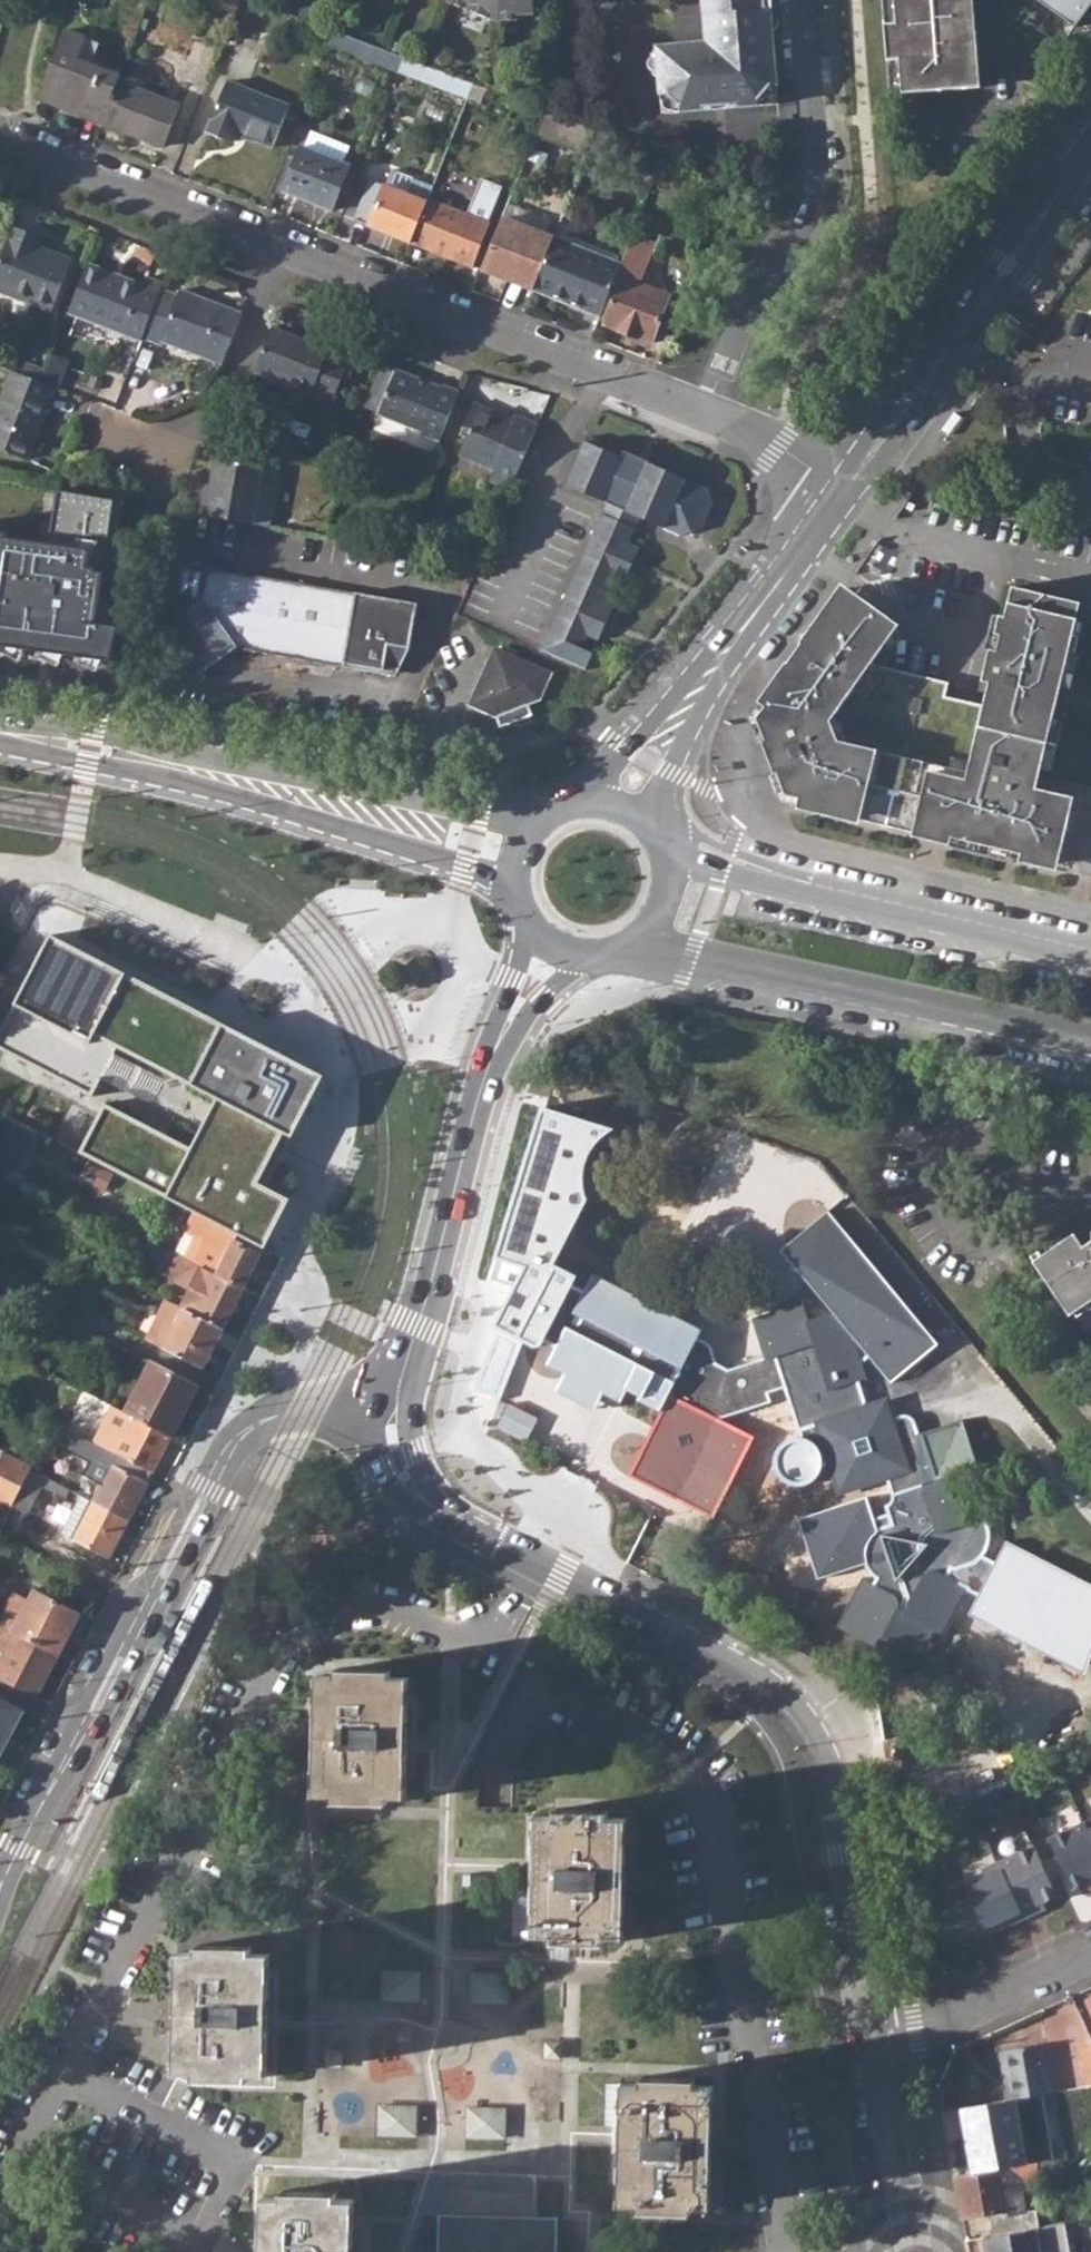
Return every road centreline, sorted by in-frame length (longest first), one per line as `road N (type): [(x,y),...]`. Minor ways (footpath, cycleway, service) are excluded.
road 1 (residential): [(482,1656),(413,1620),(363,1609),(319,1617),(295,1634),(190,1825),(19,2167)]
road 2 (residential): [(482,1656),(672,1769),(712,1822),(786,2251)]
road 3 (tertiary): [(0,1888),(231,1448),(284,1413),(393,1409)]
road 4 (residential): [(872,2030),(819,1739),(764,1678),(535,1563)]
road 5 (tertiary): [(540,945),(495,1047),(435,1282),(393,1409)]
road 6 (secondary): [(624,954),(1090,1041)]
road 7 (residential): [(280,251),(705,417)]
road 8 (residential): [(800,0),(819,181),(812,208),(753,291),(705,417)]
road 9 (secondary): [(1090,963),(674,860)]
road 10 (secondary): [(530,814),(197,755),(109,756)]
road 11 (secondary): [(1090,151),(966,338),(846,492)]
road 12 (secondary): [(109,756),(187,792),(505,882)]
road 13 (secondary): [(846,492),(682,703),(626,798)]
road 14 (residential): [(0,138),(280,251)]
road 15 (residential): [(147,457),(234,384),(280,251)]
road 16 (residential): [(872,2030),(914,2022),(1090,1954)]
road 17 (residential): [(535,1563),(411,1489),(393,1449),(393,1409)]
road 18 (residential): [(911,2248),(872,2030)]
road 19 (residential): [(705,417),(846,492)]
road 20 (residential): [(967,1173),(1020,1230),(1090,1219)]

